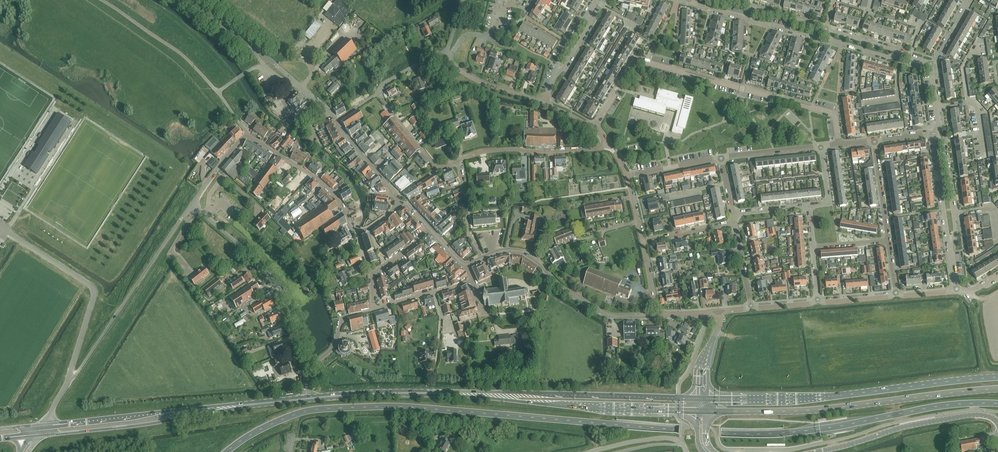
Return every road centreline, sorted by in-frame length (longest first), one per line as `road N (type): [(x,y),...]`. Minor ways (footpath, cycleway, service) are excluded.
road 1 (residential): [(840,144),(835,114),(635,59),(594,128)]
road 2 (primary): [(707,411),(798,412),(997,390)]
road 3 (primary): [(997,378),(804,400),(708,399)]
road 4 (primary): [(698,399),(444,393)]
road 5 (primary): [(444,393),(697,411)]
road 6 (unclassified): [(69,385),(192,204)]
road 7 (unclassified): [(308,371),(281,286),(192,204)]
road 8 (unclassified): [(69,385),(92,288),(0,227)]
road 9 (primary): [(39,436),(231,407)]
road 10 (primary): [(231,407),(43,426)]
road 11 (unclassified): [(997,422),(964,416),(816,451)]
road 12 (residential): [(639,316),(607,314),(561,286),(529,253),(500,250),(482,259)]
road 13 (residential): [(457,162),(501,150),(610,148)]
road 14 (unclassified): [(361,231),(312,175),(248,136)]
road 15 (primary): [(444,393),(307,399)]
road 16 (unclassified): [(822,33),(690,0)]

